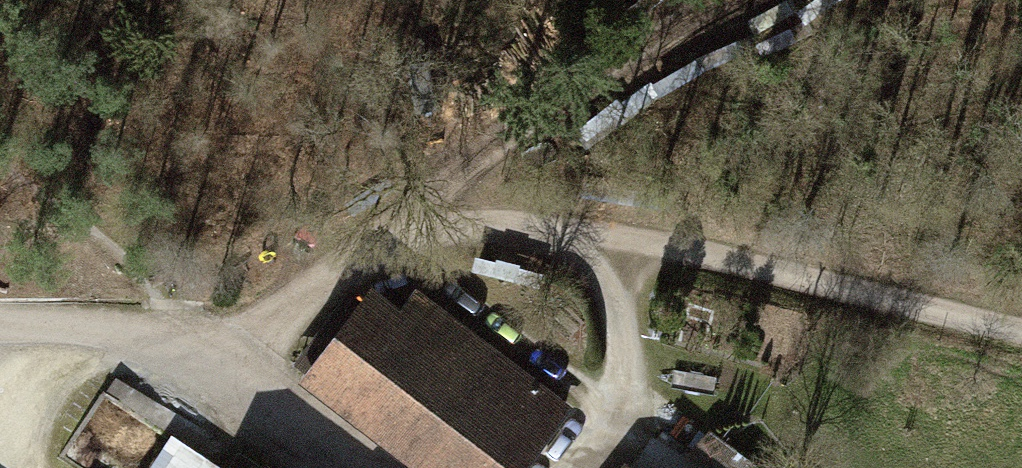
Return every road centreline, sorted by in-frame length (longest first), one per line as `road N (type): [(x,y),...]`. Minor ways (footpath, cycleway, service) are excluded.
road 1 (track): [(583,233),(699,250),(1021,332)]
road 2 (track): [(412,238),(603,82),(744,0)]
road 3 (track): [(0,154),(153,278),(195,361)]

